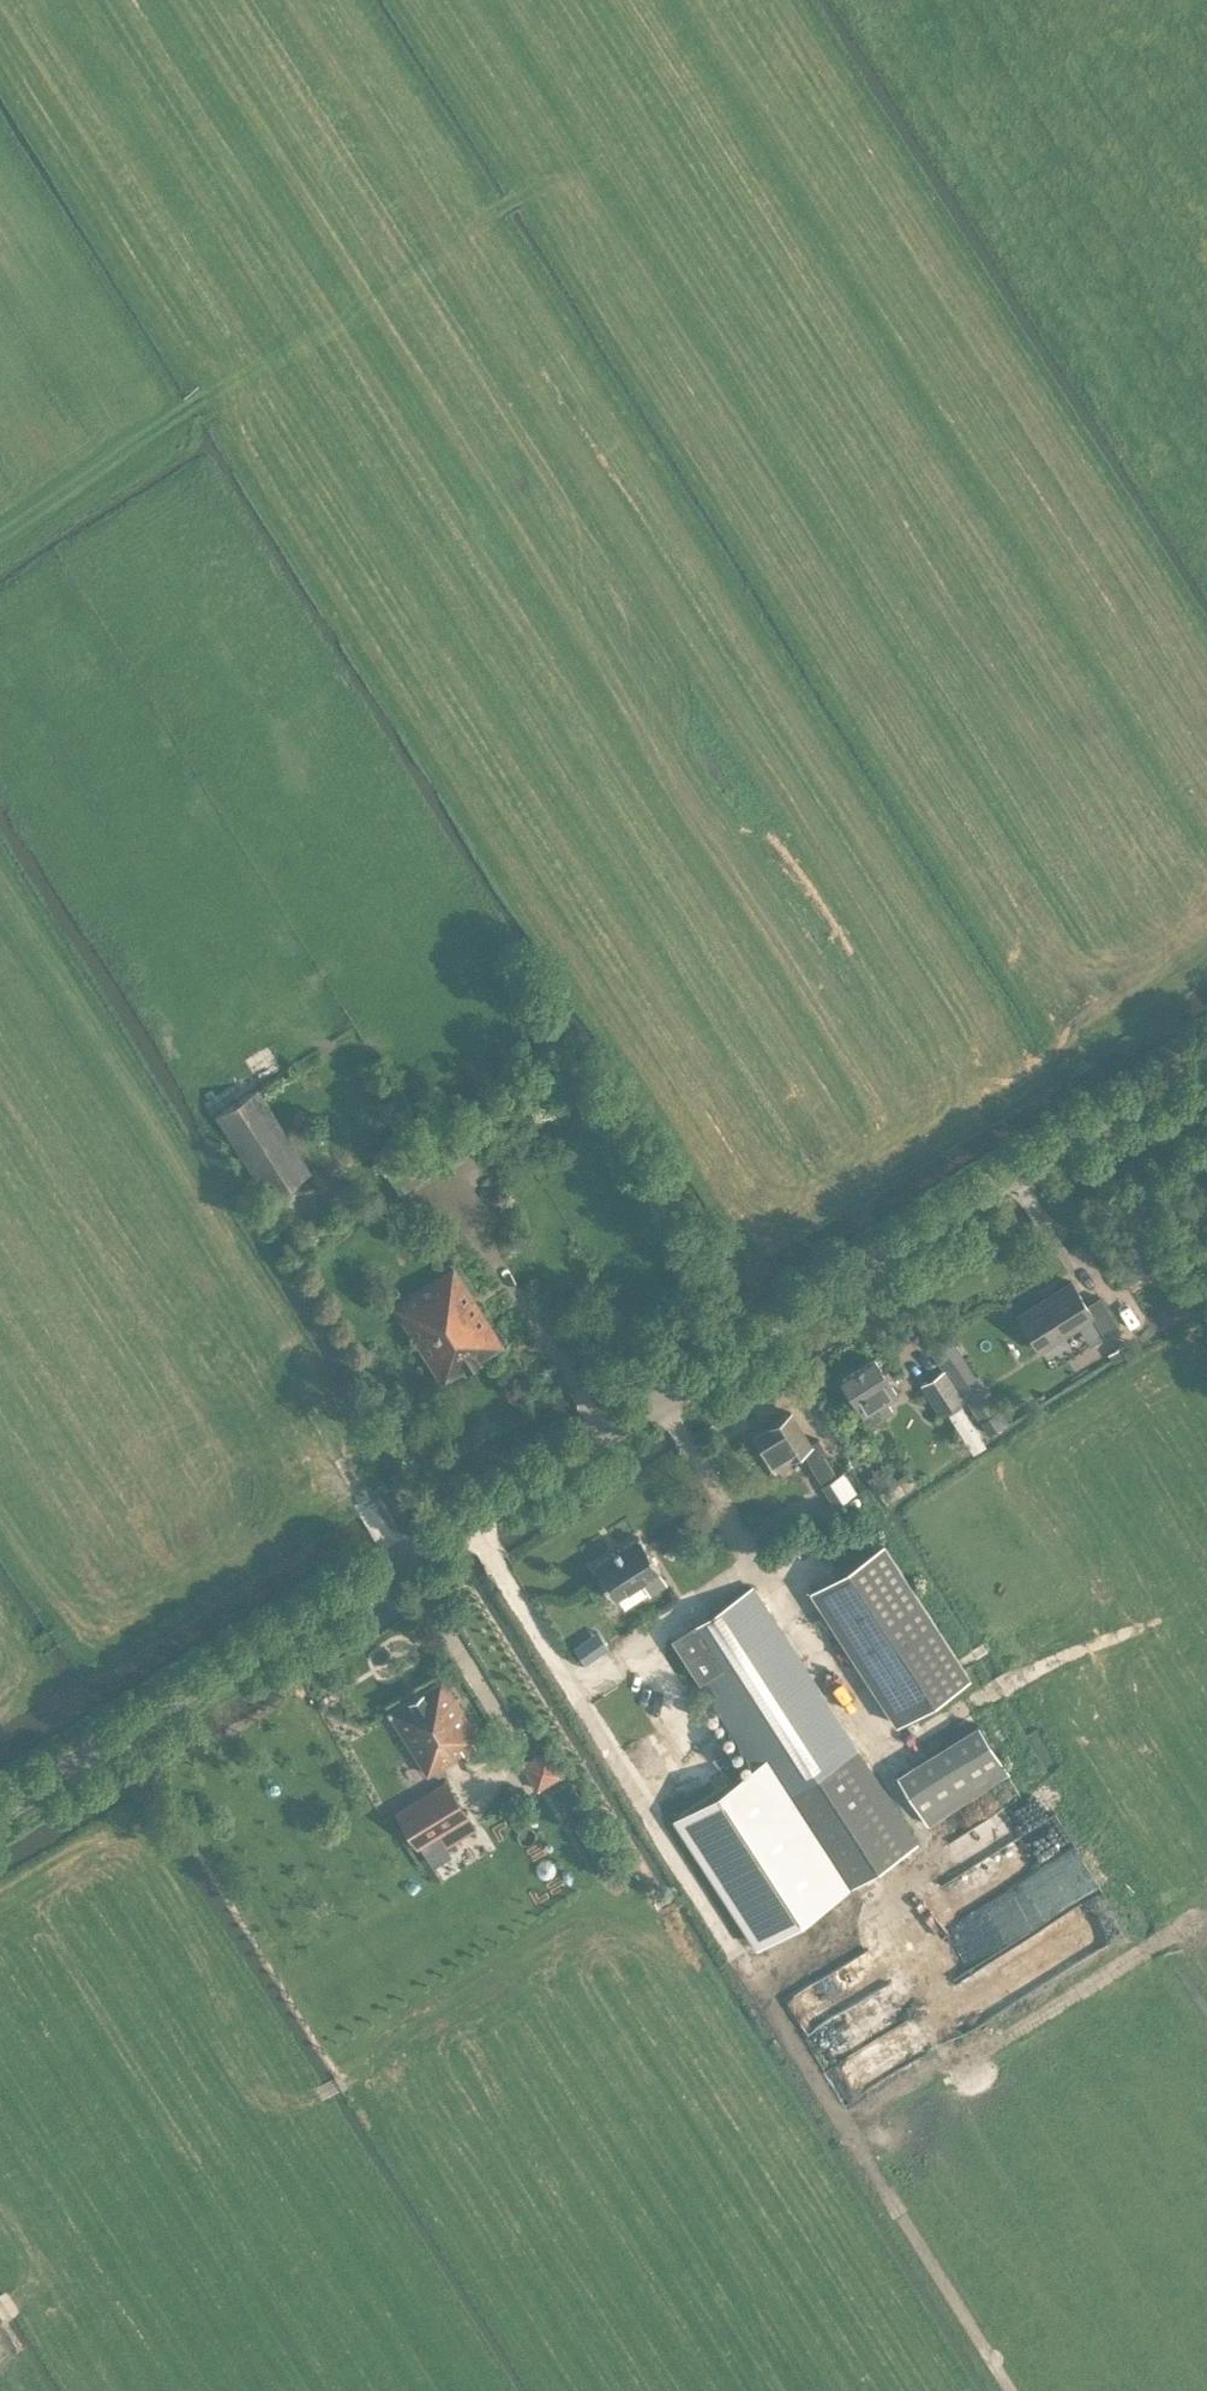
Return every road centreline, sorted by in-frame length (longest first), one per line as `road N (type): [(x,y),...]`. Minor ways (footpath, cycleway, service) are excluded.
road 1 (tertiary): [(0,1808),(1206,1054)]

